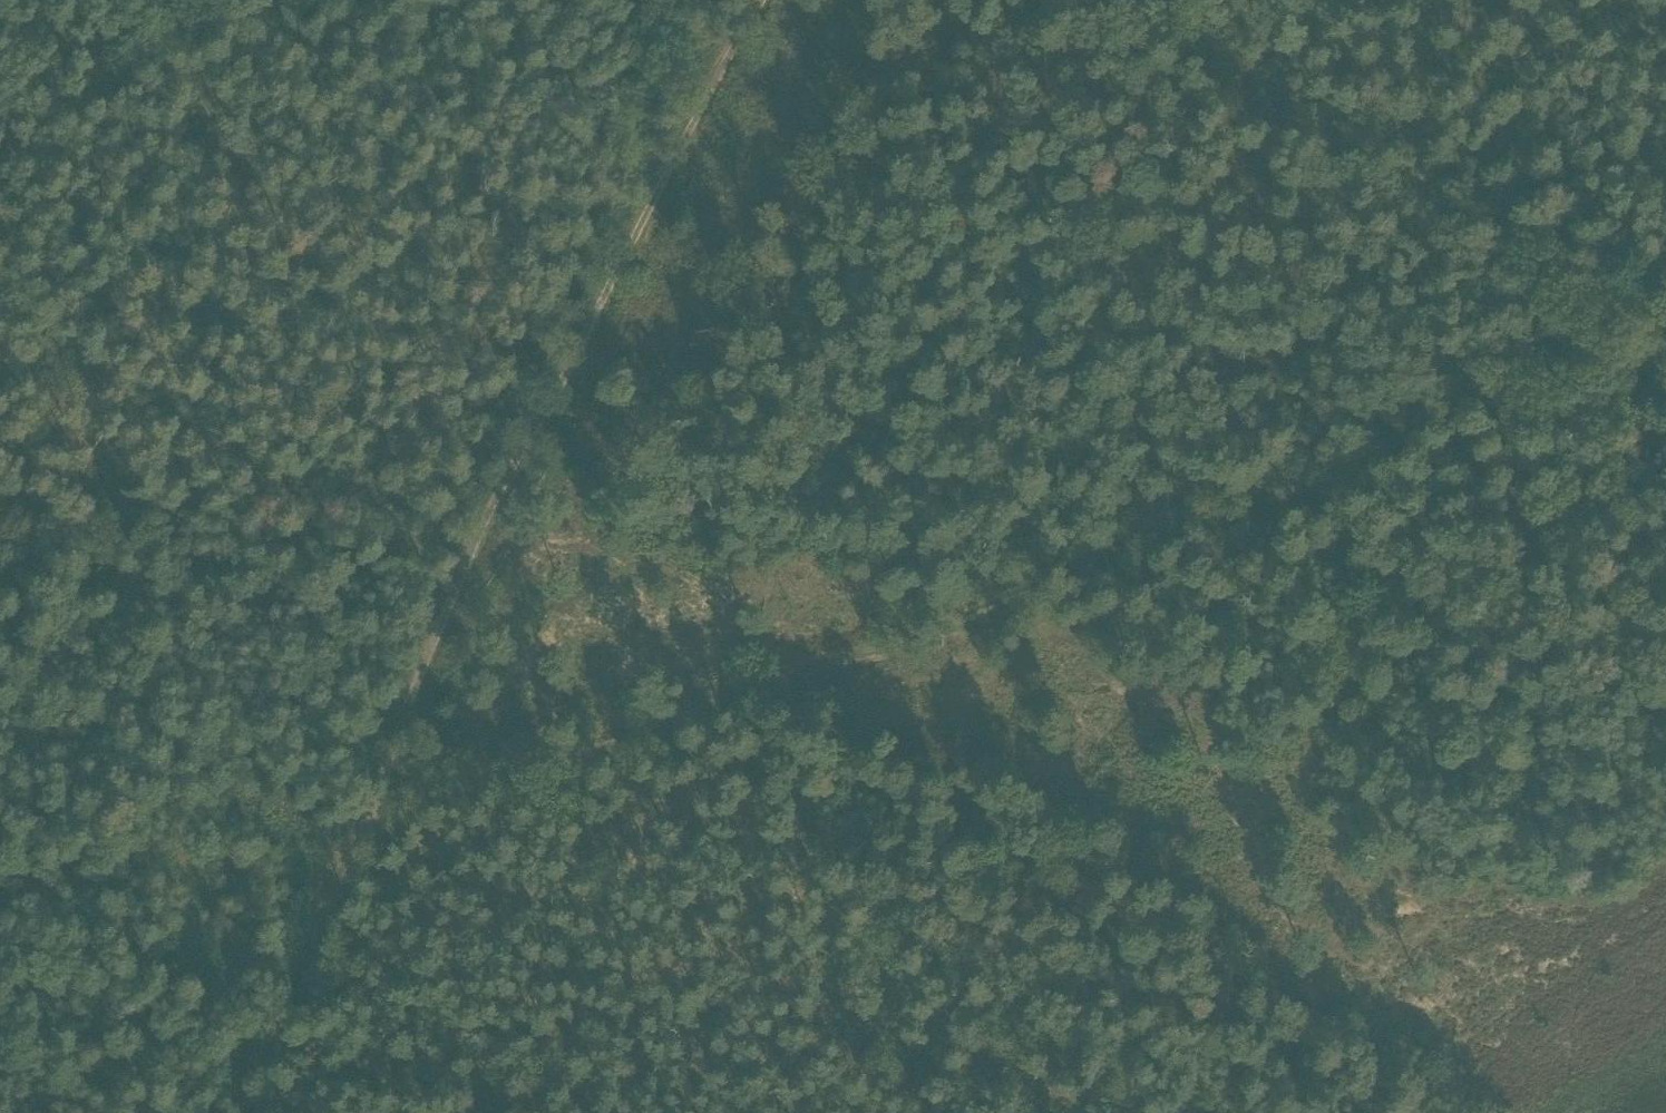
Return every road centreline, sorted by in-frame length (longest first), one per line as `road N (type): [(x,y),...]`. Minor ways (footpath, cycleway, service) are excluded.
road 1 (track): [(1665,352),(1539,390),(883,660),(816,667),(733,692),(616,742),(487,778),(390,820),(367,816)]
road 2 (track): [(1138,0),(1610,313),(1665,334)]
road 3 (track): [(367,816),(499,495),(609,285)]
road 4 (track): [(763,0),(609,285)]
road 5 (track): [(242,1112),(367,816)]
road 6 (track): [(1509,402),(1551,273)]

